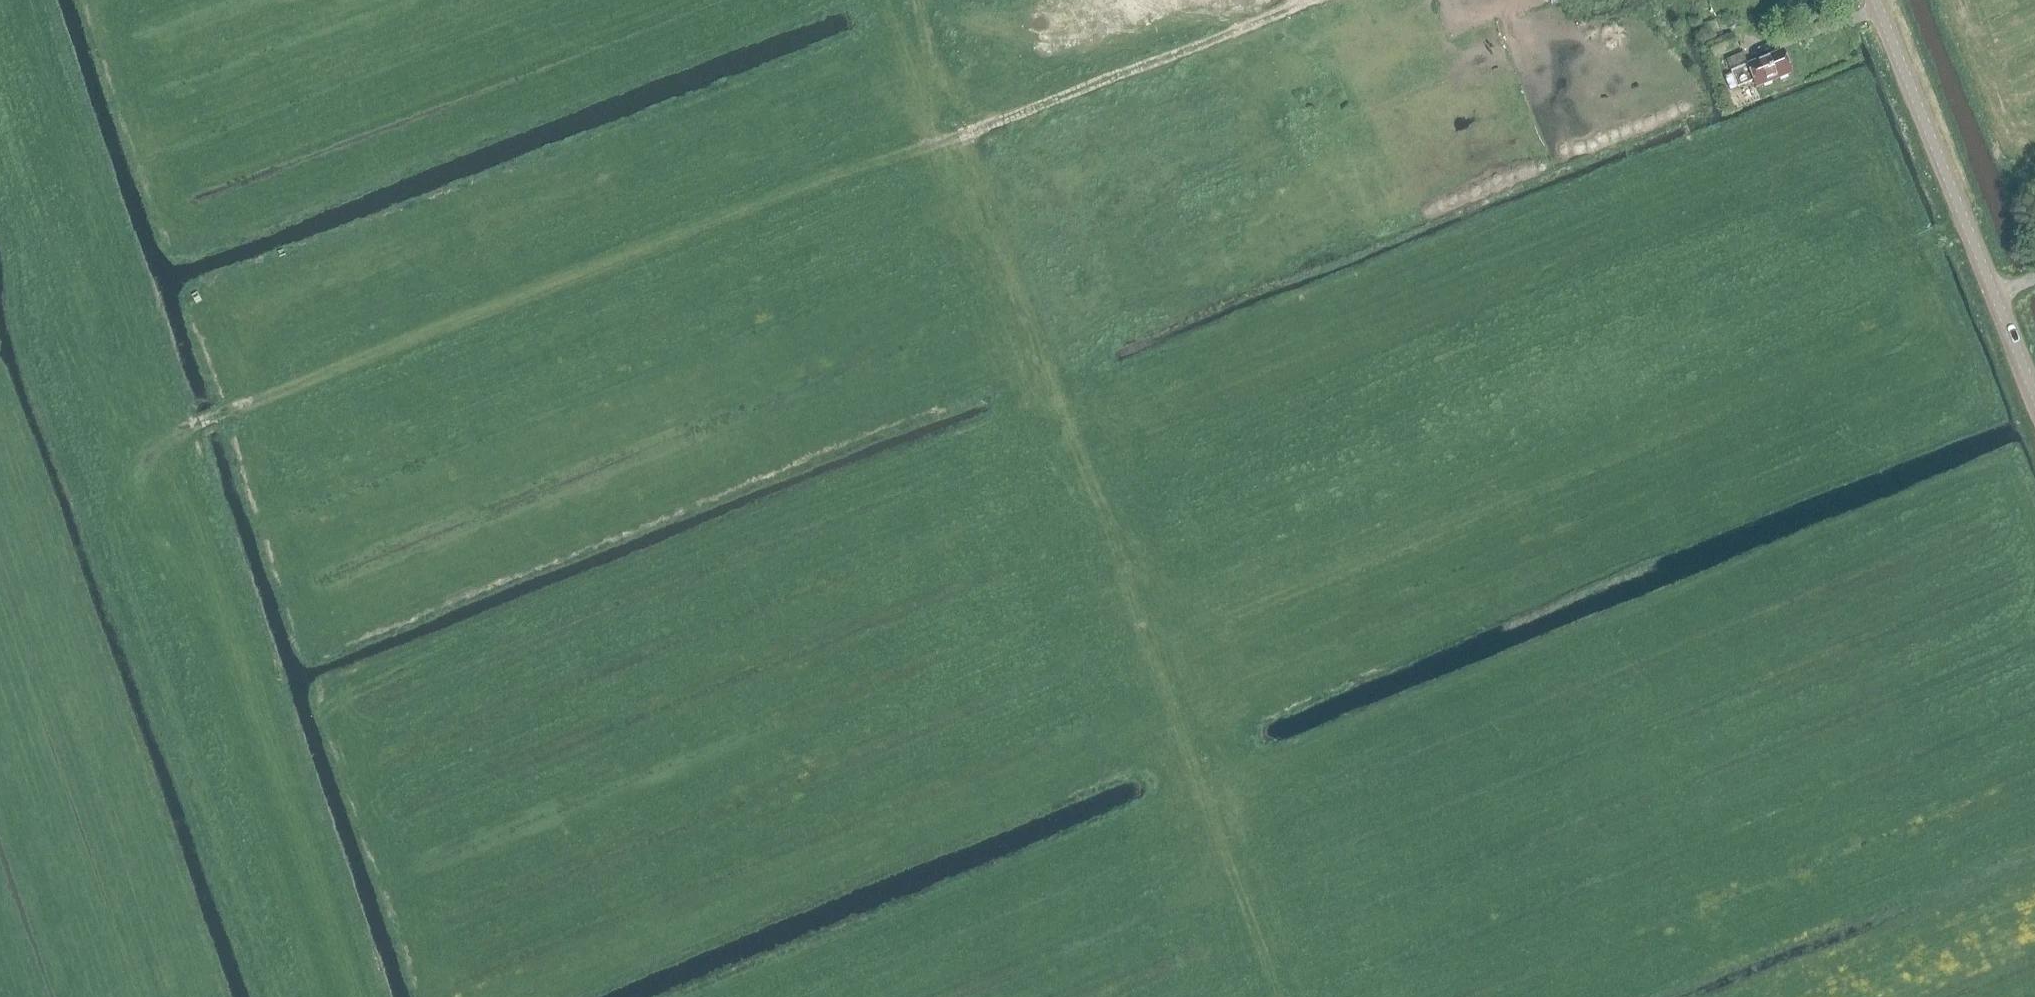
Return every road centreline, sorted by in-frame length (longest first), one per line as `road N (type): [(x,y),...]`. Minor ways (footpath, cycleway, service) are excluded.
road 1 (tertiary): [(2034,396),(1875,0)]

